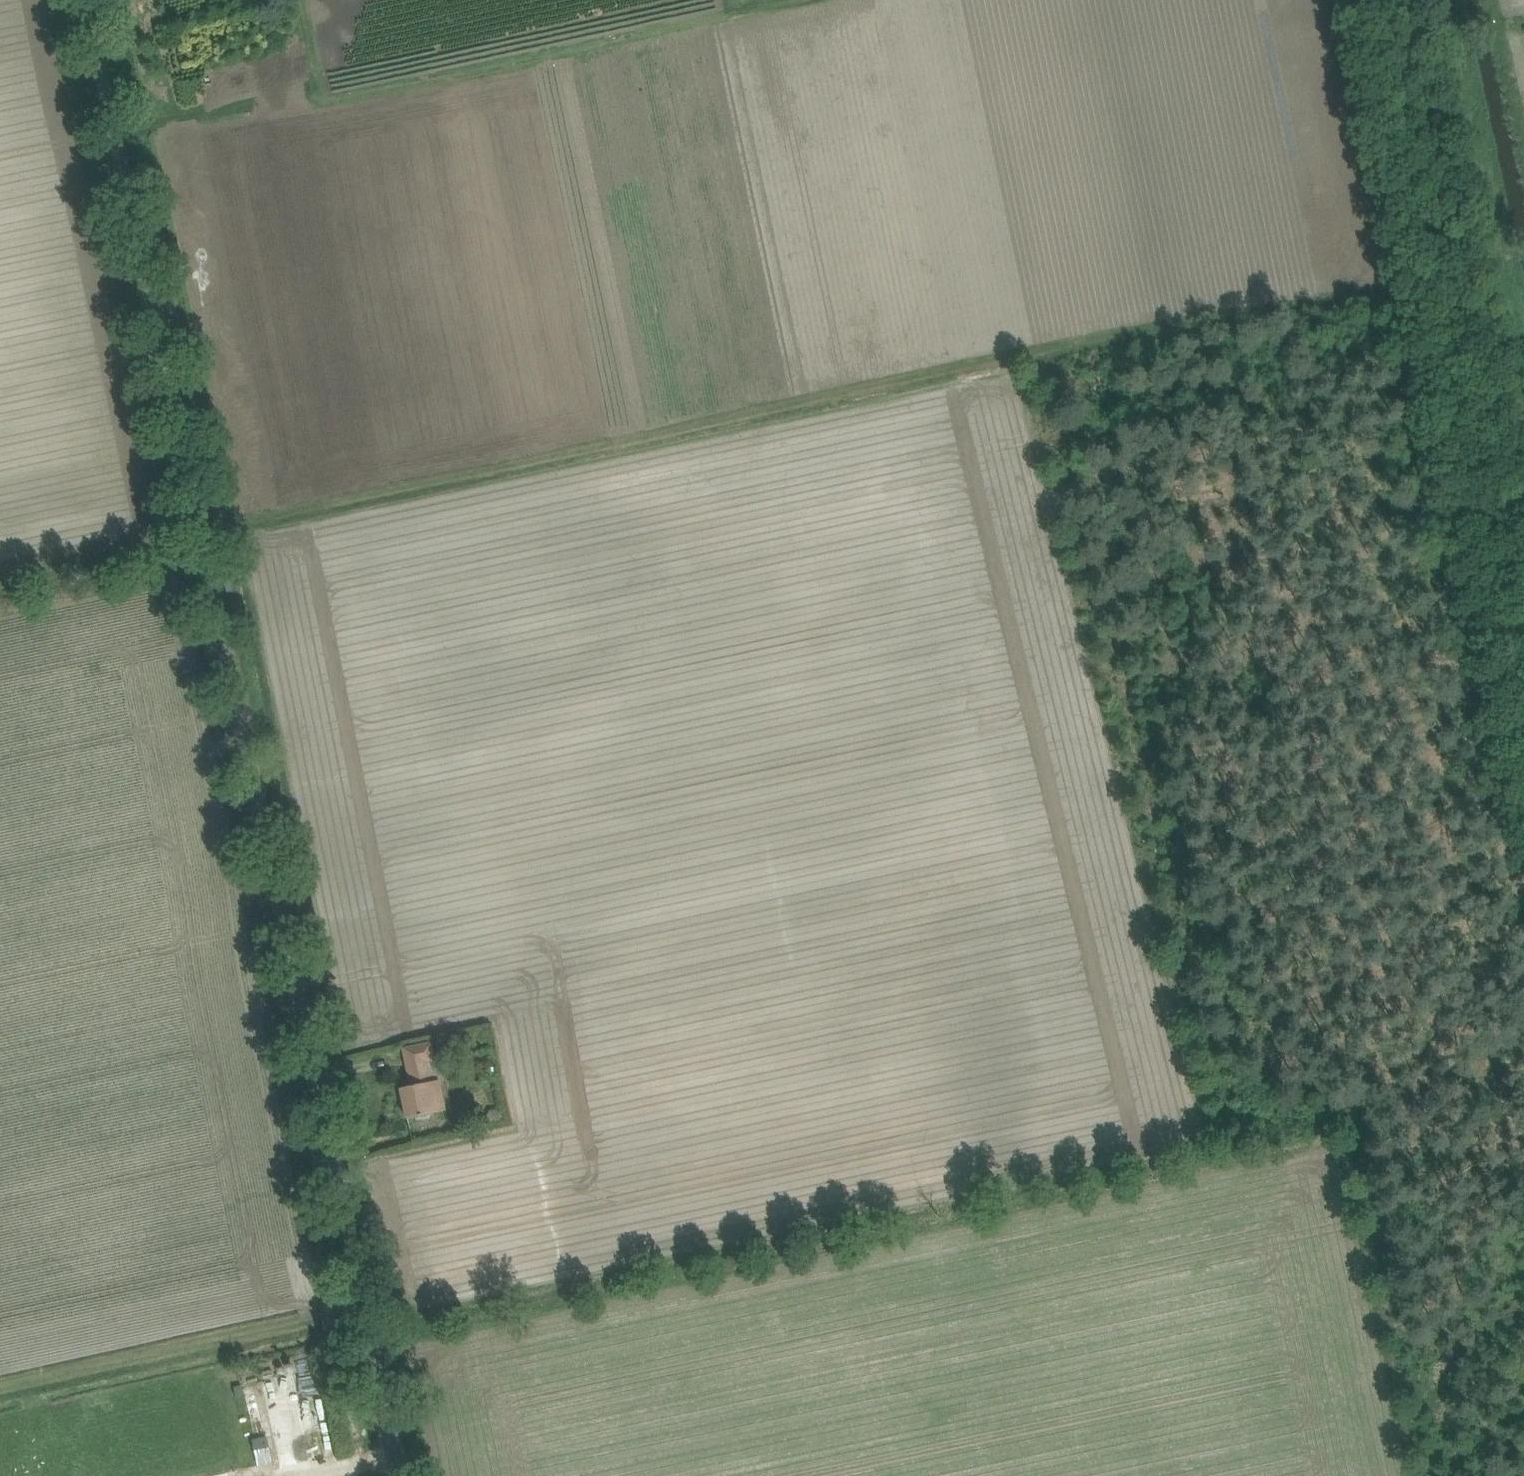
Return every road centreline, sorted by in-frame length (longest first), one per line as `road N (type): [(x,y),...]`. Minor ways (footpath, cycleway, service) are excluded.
road 1 (unclassified): [(402,1475),(89,0)]
road 2 (track): [(1523,372),(1443,0)]

